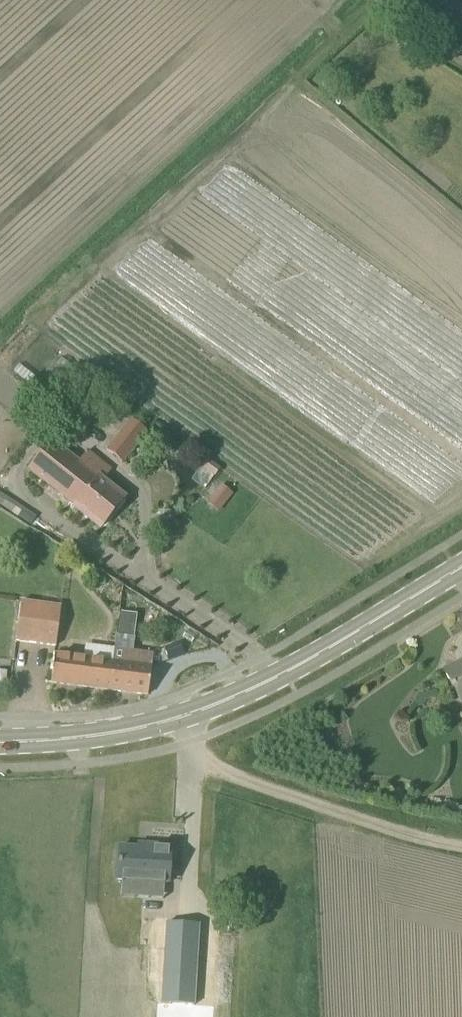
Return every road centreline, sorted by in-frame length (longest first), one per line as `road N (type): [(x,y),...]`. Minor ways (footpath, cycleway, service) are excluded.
road 1 (secondary): [(0,743),(112,734),(178,718),(283,674),(461,566)]
road 2 (track): [(178,718),(210,773),(461,840)]

